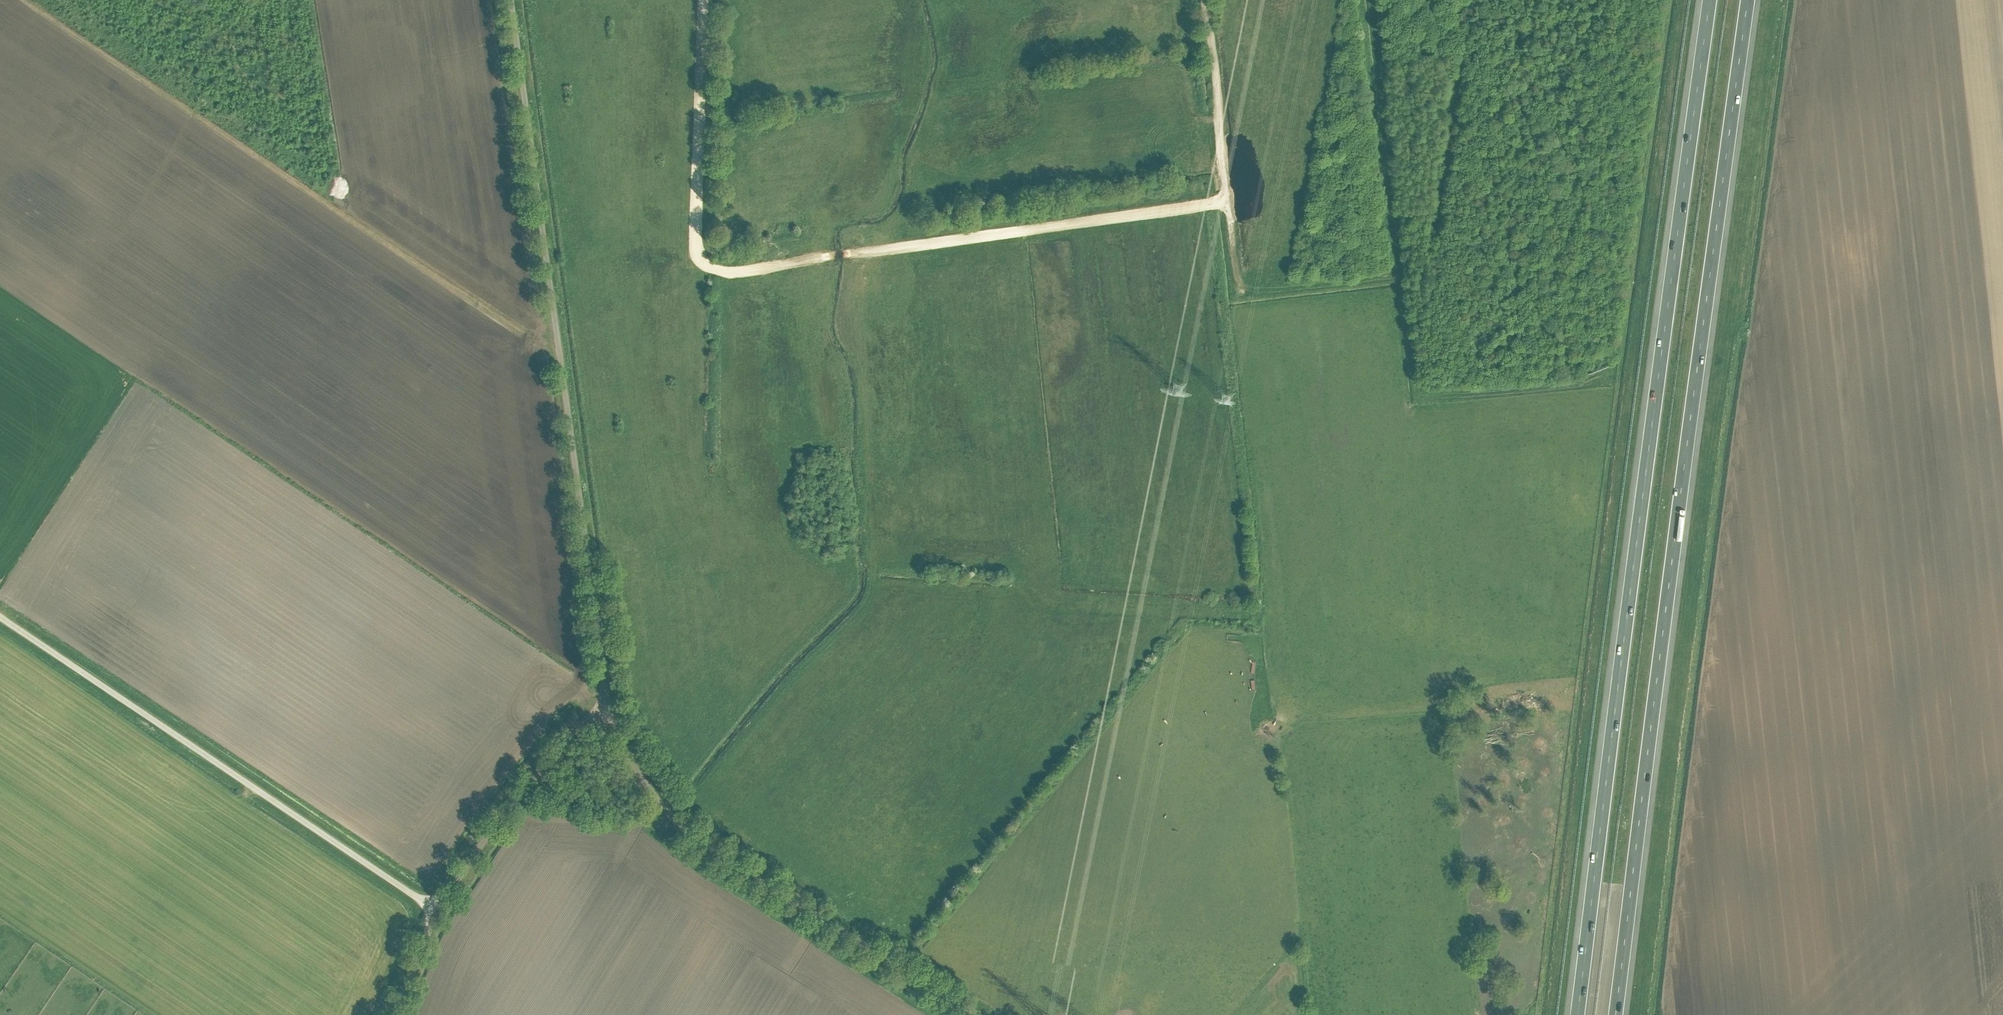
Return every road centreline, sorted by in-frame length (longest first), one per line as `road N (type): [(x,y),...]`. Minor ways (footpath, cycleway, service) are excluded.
road 1 (motorway): [(1616,1014),(1748,0)]
road 2 (motorway): [(1710,0),(1578,1014)]
road 3 (unclassified): [(607,702),(511,0)]
road 4 (unclassified): [(437,910),(0,616)]
road 5 (unclassified): [(978,1014),(699,841),(623,748),(607,702)]
road 6 (track): [(1208,0),(1239,286),(1264,293),(1400,279)]
road 7 (unclassified): [(437,910),(519,796),(607,702)]

